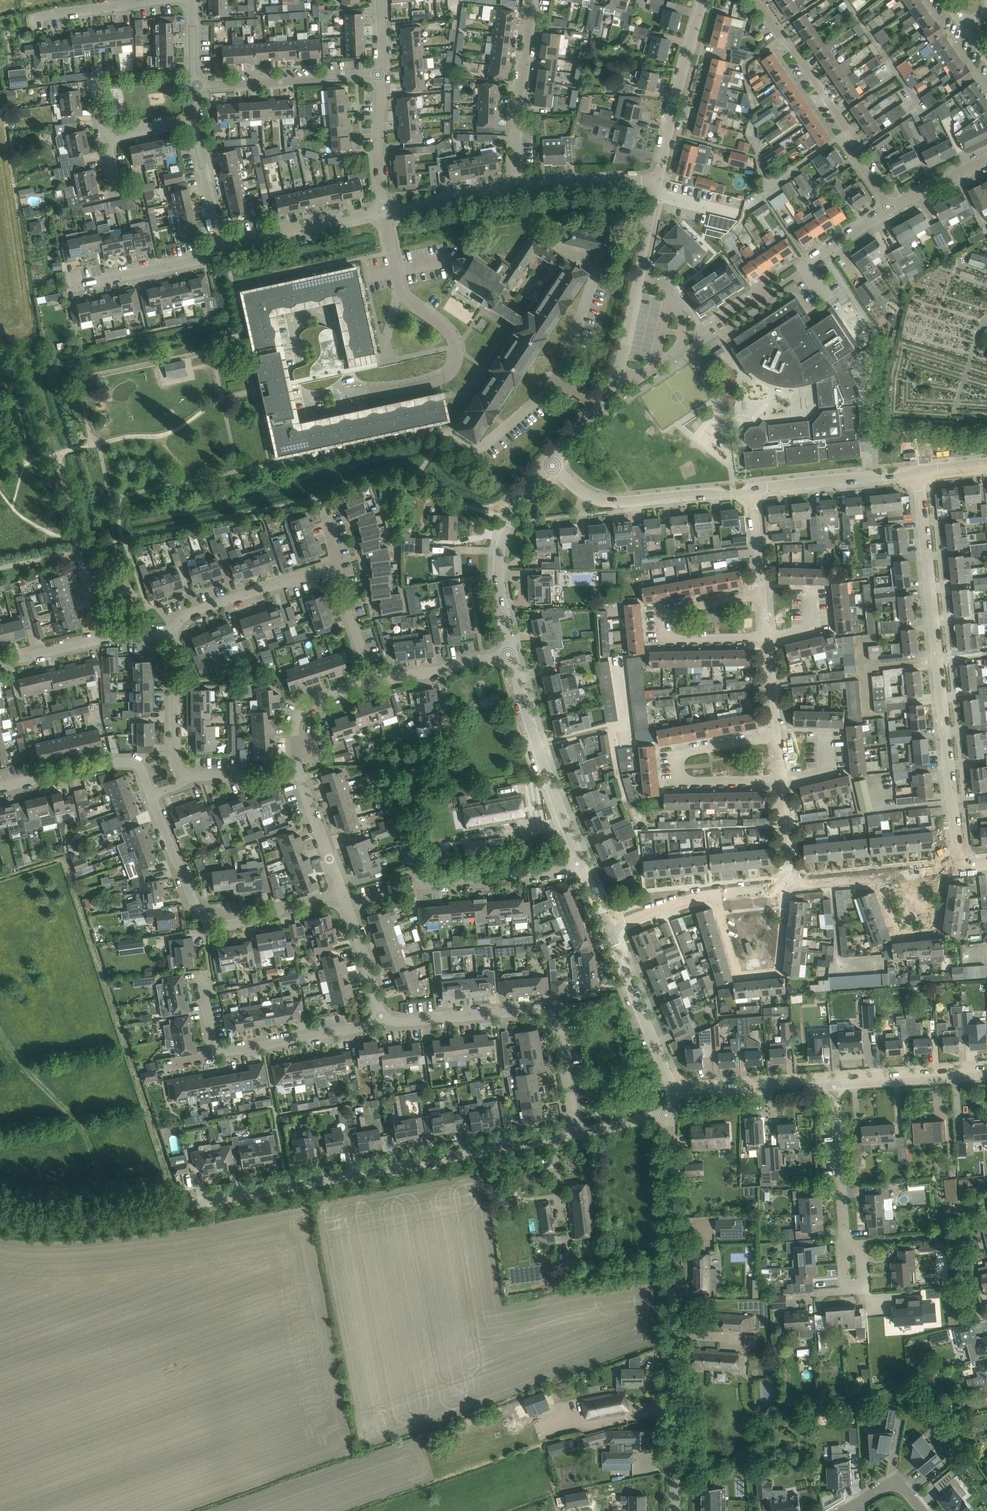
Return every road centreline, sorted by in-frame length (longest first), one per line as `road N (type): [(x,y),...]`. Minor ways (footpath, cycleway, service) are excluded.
road 1 (unclassified): [(577,1134),(140,1214),(35,1220),(0,1211)]
road 2 (unclassified): [(675,1510),(670,1113)]
road 3 (residential): [(961,866),(916,473)]
road 4 (residential): [(383,208),(402,291),(453,336),(453,361),(434,376),(316,402)]
road 5 (residential): [(552,465),(619,374),(657,179)]
road 6 (residential): [(577,1134),(550,1017),(529,1010),(403,1021),(383,1015)]
road 7 (residential): [(341,893),(217,922),(194,903),(151,795)]
road 8 (residential): [(890,208),(759,0)]
road 9 (residential): [(769,641),(665,640),(661,615),(764,594)]
road 10 (residential): [(782,780),(682,783),(678,757),(778,735)]
road 11 (residential): [(583,868),(513,651)]
road 12 (residential): [(552,465),(586,496),(608,501),(753,489)]
road 13 (residential): [(714,892),(739,974),(777,970),(788,883)]
road 14 (residential): [(513,651),(499,584),(505,538),(530,485),(552,465)]
road 15 (residential): [(657,179),(703,0)]
road 16 (residential): [(517,183),(516,103),(531,0)]
road 17 (residential): [(376,73),(194,86)]
road 18 (residential): [(677,1094),(608,926)]
road 19 (residential): [(172,636),(188,613),(332,562)]
road 20 (residential): [(214,1055),(365,1027),(383,1015)]
road 21 (residential): [(151,795),(143,772),(129,762),(0,788)]
road 22 (residential): [(875,874),(897,936),(938,932),(948,867)]
road 23 (residential): [(220,250),(383,208)]
road 24 (residential): [(753,489),(916,473)]
road 25 (residential): [(756,298),(890,208)]
road 26 (residential): [(423,884),(583,868)]
road 27 (residential): [(846,1242),(835,1083)]
road 28 (residential): [(835,1083),(677,1094)]
road 29 (residential): [(71,288),(220,250)]
road 30 (residential): [(986,1072),(835,1083)]
road 31 (residential): [(188,775),(173,753),(172,636)]
road 32 (residential): [(517,183),(657,179)]
road 33 (residential): [(383,208),(517,183)]
road 34 (residential): [(220,250),(193,117)]
road 35 (residential): [(300,771),(299,715),(371,682)]
road 36 (residential): [(383,208),(376,73)]
road 37 (residential): [(37,20),(168,0)]
road 38 (residential): [(341,893),(300,771)]
road 39 (residential): [(371,682),(332,562)]

